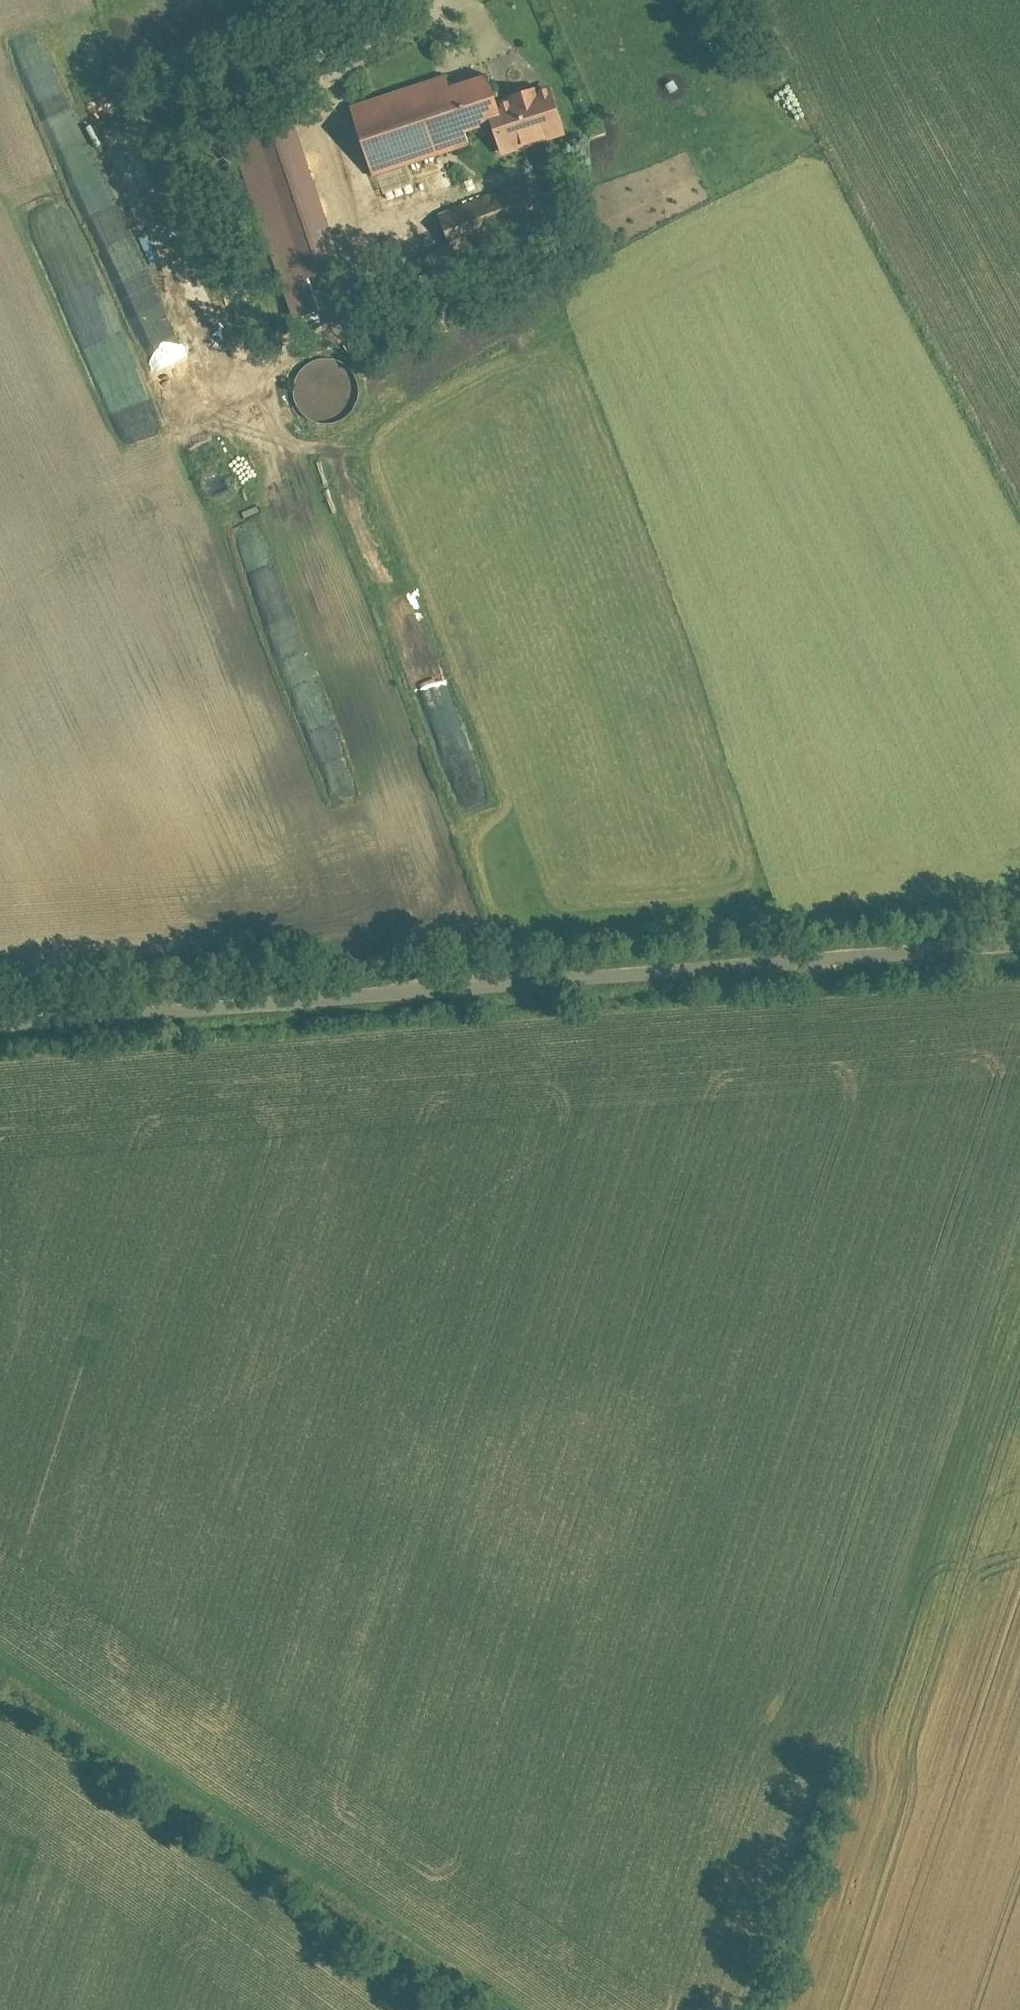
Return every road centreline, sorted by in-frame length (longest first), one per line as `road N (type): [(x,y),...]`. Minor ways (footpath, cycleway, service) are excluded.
road 1 (unclassified): [(1019,951),(0,1027)]

